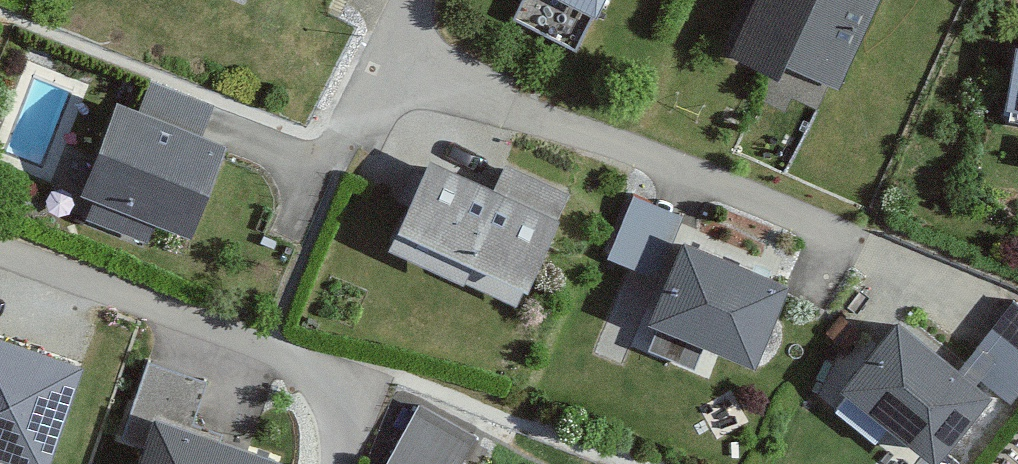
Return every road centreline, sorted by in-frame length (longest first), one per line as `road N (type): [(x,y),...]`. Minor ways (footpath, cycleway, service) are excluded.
road 1 (residential): [(432,0),(399,72),(872,262)]
road 2 (residential): [(333,463),(342,442),(333,391),(314,363),(0,250)]

